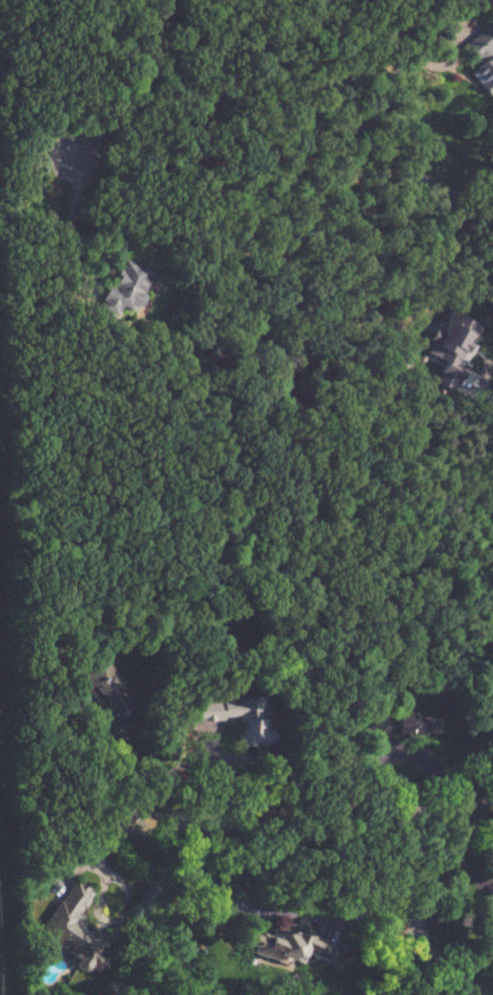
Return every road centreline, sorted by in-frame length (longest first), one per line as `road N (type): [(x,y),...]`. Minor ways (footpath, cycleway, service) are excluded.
road 1 (residential): [(492,803),(282,812),(208,824),(114,808)]

